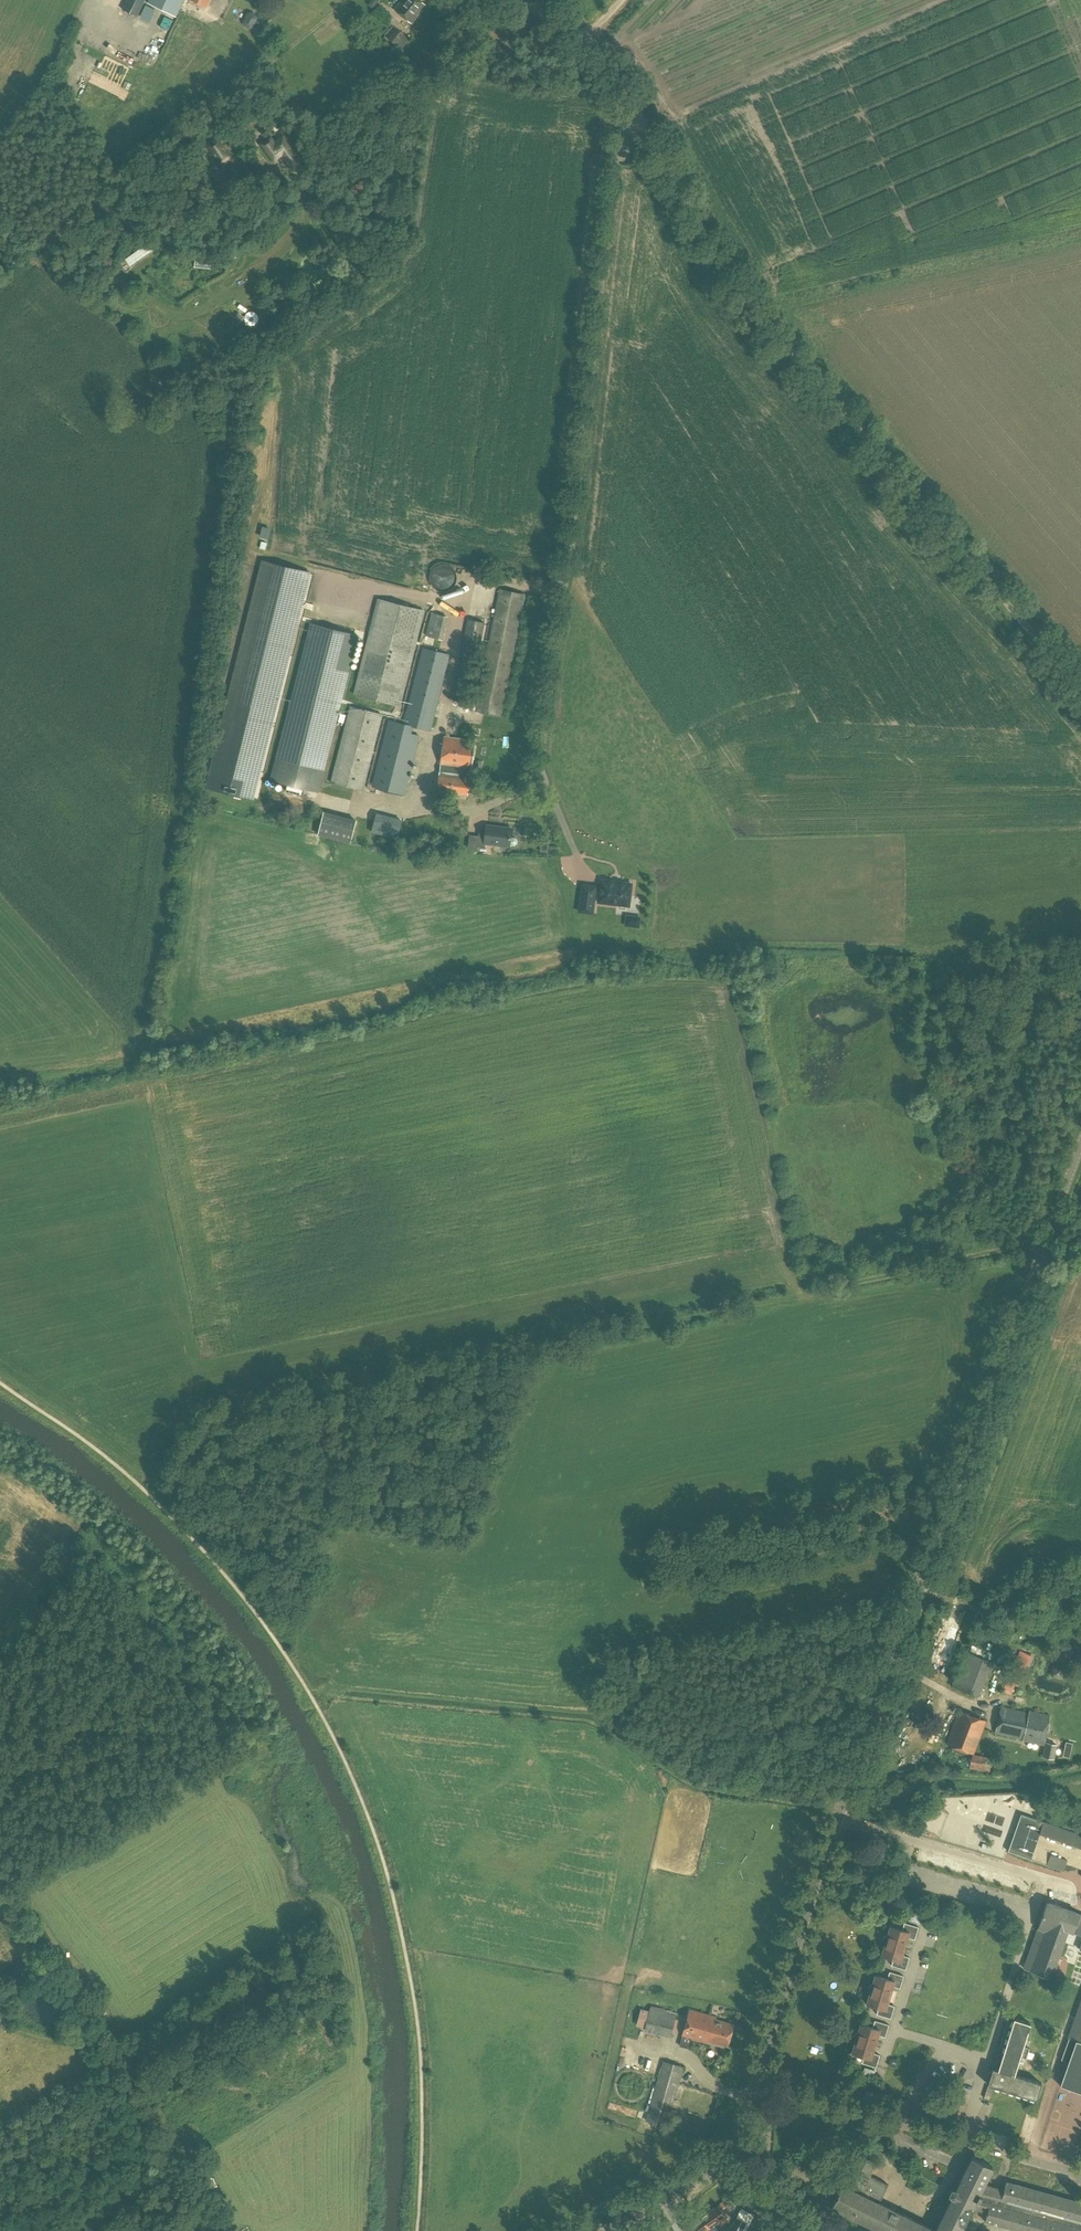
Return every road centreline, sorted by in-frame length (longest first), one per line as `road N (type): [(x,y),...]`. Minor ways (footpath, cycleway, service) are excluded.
road 1 (track): [(1046,1250),(263,1411)]
road 2 (unclassified): [(1080,689),(779,337),(637,115)]
road 3 (unclassified): [(839,1823),(1080,1154)]
road 4 (unclassified): [(541,780),(618,138),(637,115)]
road 5 (unclassified): [(755,2089),(839,1823)]
road 6 (unclassified): [(637,115),(585,41),(512,0)]
road 7 (residential): [(948,2049),(893,2033),(925,1924)]
road 8 (unclassified): [(1033,1911),(907,1873),(914,1842)]
road 9 (unclassified): [(988,2059),(1033,1911)]
road 10 (unclassified): [(611,2230),(705,2178),(731,2152)]
road 11 (unclassified): [(894,2127),(755,2089)]
road 12 (unclassified): [(1042,1879),(914,1842)]
road 13 (unclassified): [(1080,2179),(962,2147)]

